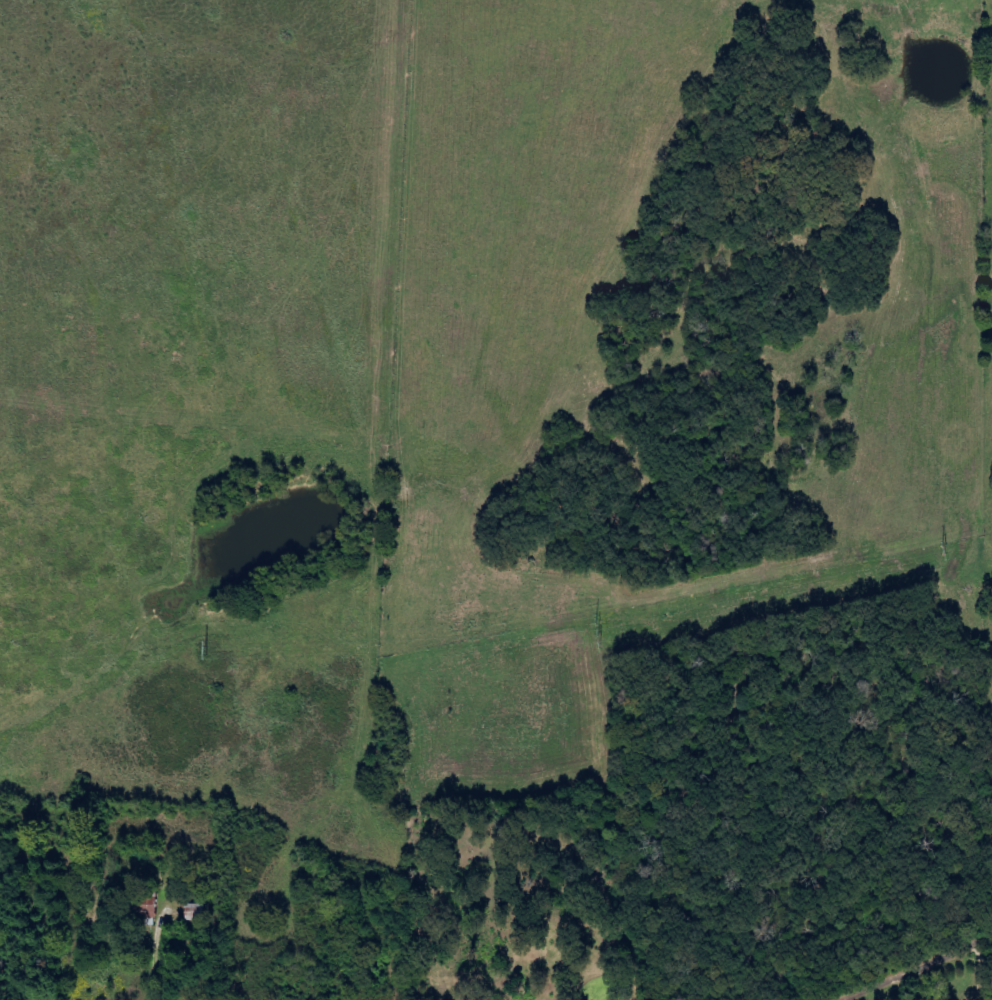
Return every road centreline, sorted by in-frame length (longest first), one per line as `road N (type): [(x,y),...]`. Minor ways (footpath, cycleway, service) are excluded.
road 1 (residential): [(850,999),(991,941)]

